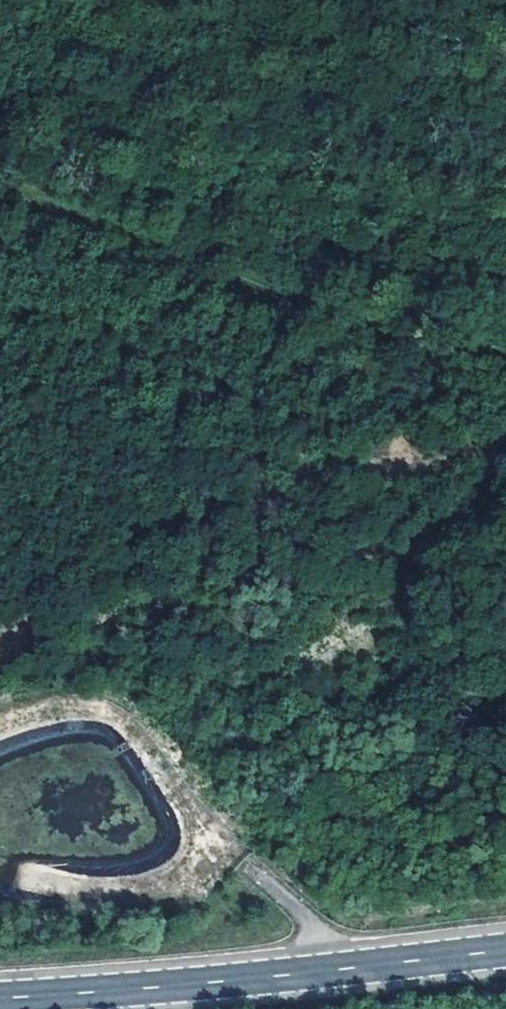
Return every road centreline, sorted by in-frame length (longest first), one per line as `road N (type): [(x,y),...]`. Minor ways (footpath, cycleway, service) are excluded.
road 1 (secondary): [(505,950),(0,999)]

